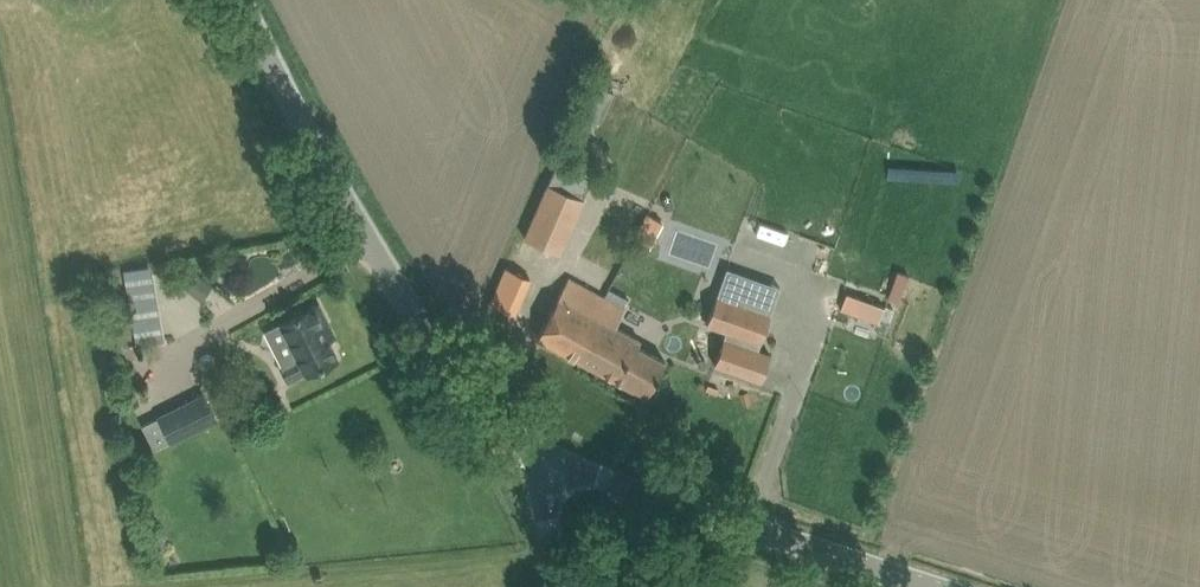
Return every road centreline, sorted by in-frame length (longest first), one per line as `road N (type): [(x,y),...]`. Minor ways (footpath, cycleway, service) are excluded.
road 1 (unclassified): [(530,465),(455,381),(242,0)]
road 2 (unclassified): [(901,586),(530,465)]
road 3 (unclassified): [(565,586),(530,465)]

